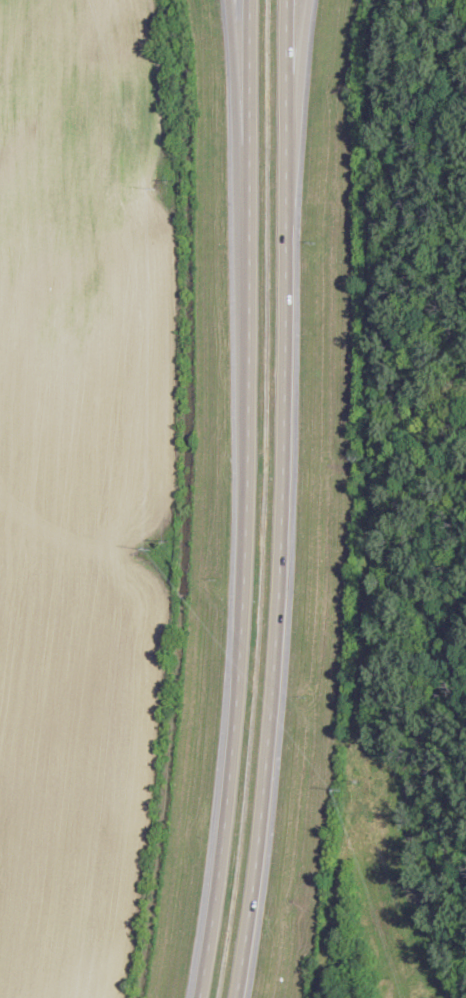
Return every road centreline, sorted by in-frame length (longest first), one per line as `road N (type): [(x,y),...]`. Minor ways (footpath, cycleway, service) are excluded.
road 1 (motorway): [(236,997),(263,818),(279,620),(284,205)]
road 2 (motorway): [(247,258),(244,621),(199,997)]
road 3 (motorway): [(225,0),(247,258)]
road 4 (motorway): [(248,0),(247,258)]
road 5 (motorway): [(284,205),(307,0)]
road 6 (motorway): [(284,205),(285,0)]

